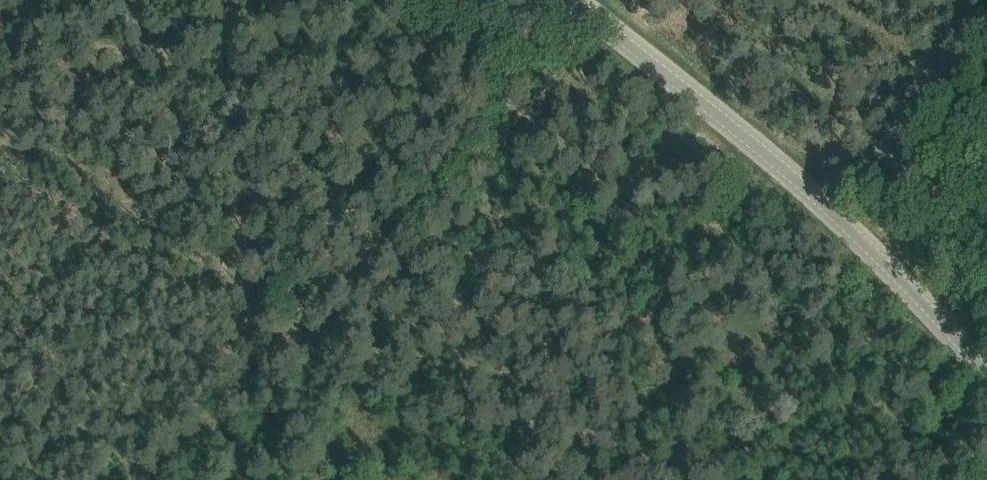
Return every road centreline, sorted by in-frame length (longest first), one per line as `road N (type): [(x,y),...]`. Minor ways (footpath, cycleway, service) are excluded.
road 1 (tertiary): [(986,370),(909,274),(575,0)]

